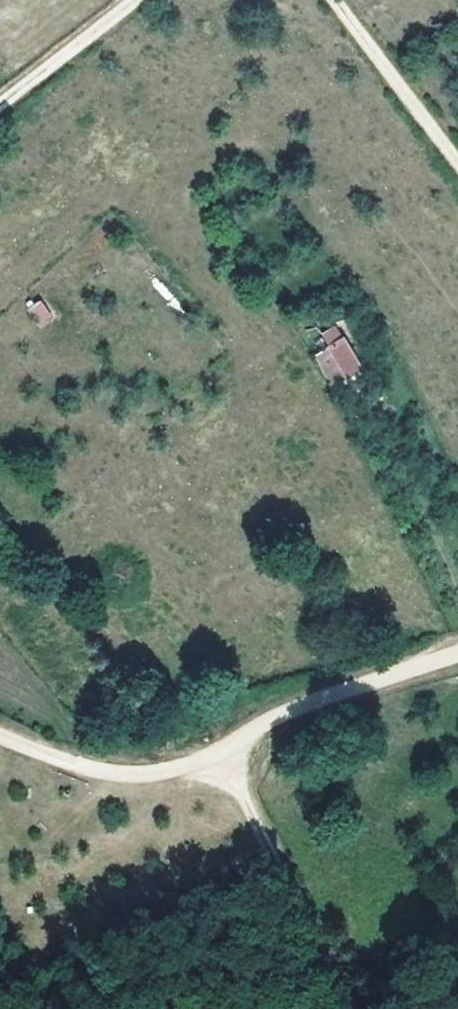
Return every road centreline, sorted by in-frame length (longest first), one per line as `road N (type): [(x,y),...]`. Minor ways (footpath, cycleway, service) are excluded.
road 1 (track): [(218,749),(337,1008)]
road 2 (track): [(457,653),(272,718),(218,749)]
road 3 (track): [(0,745),(58,768),(163,774),(218,749)]
road 4 (track): [(343,0),(457,155)]
road 5 (track): [(0,103),(134,0)]

